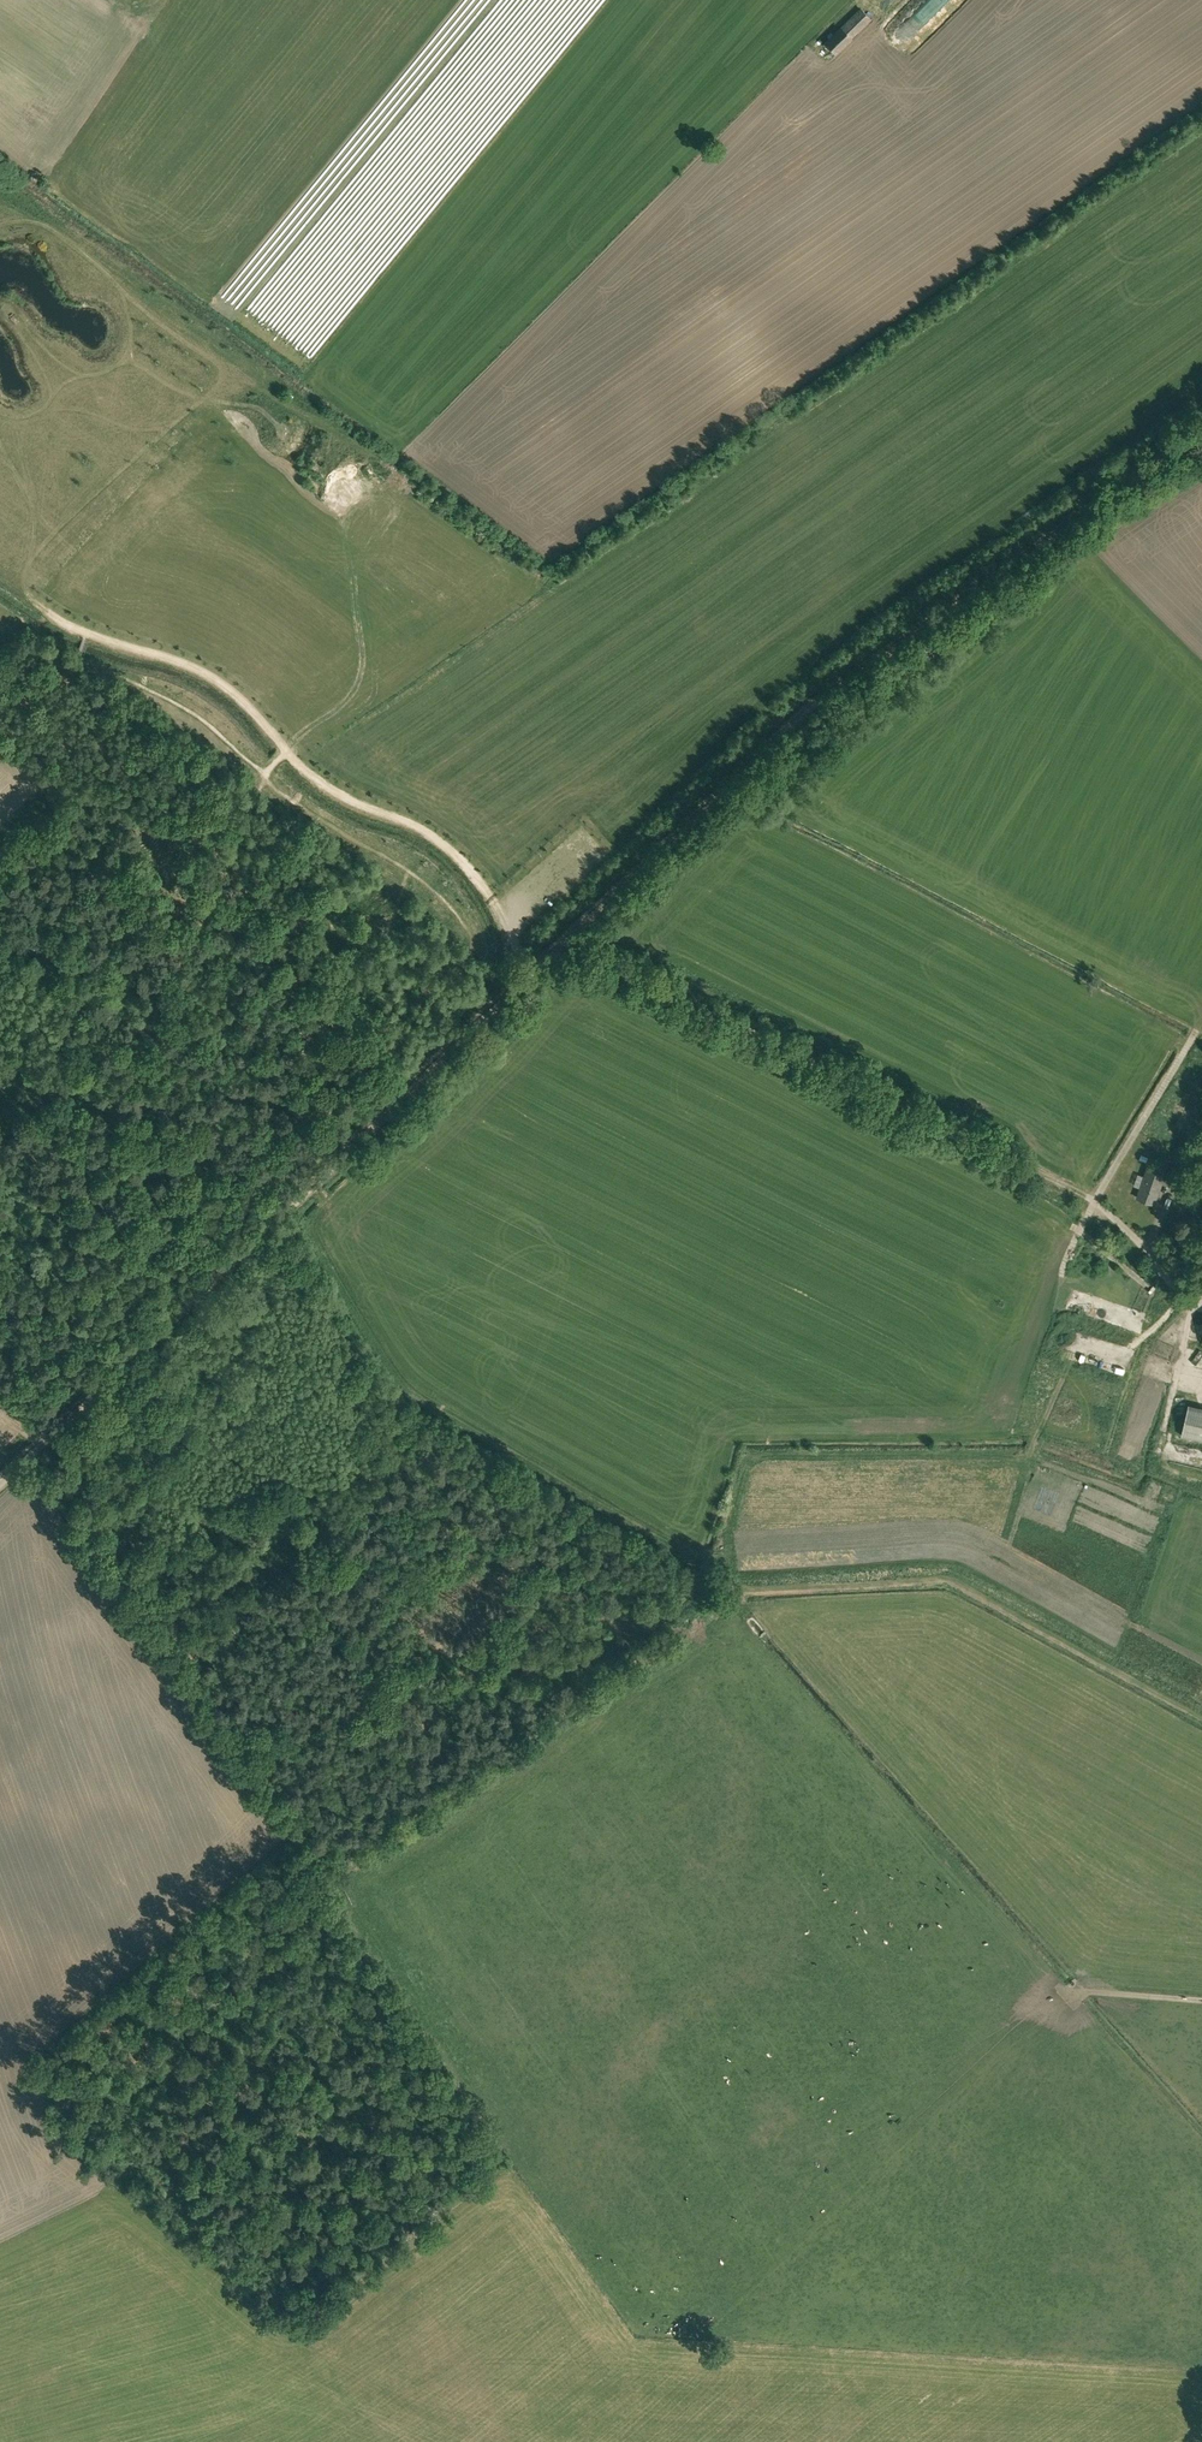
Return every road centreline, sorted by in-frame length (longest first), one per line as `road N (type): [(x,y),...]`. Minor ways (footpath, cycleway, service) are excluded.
road 1 (track): [(1201,435),(822,702),(0,1485)]
road 2 (track): [(1096,1204),(566,939)]
road 3 (track): [(1096,1204),(1200,1026)]

